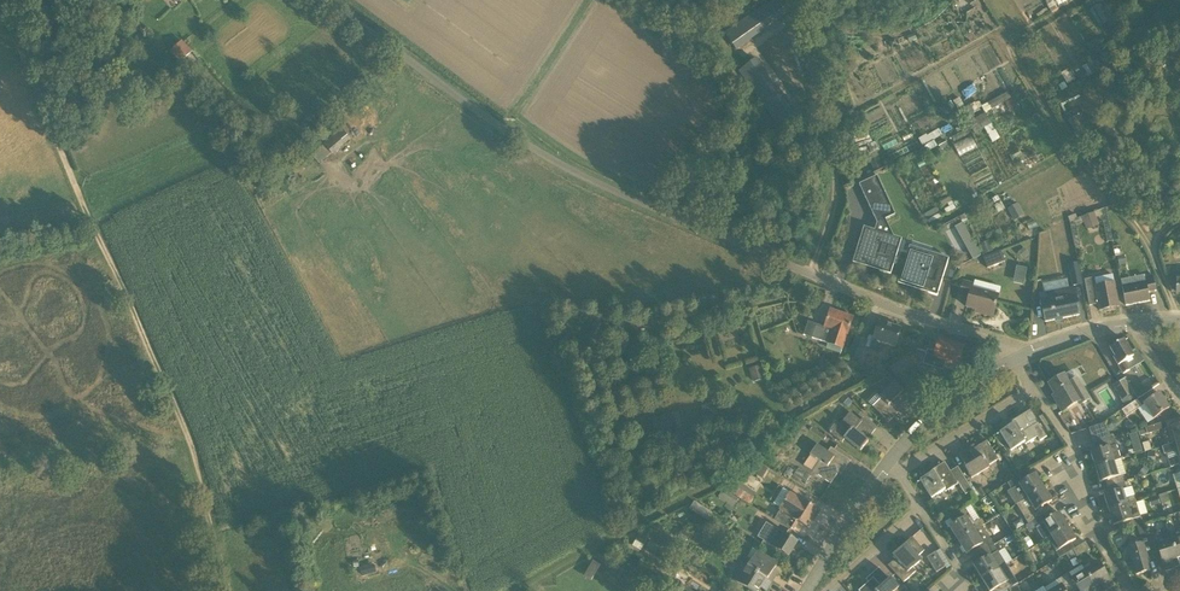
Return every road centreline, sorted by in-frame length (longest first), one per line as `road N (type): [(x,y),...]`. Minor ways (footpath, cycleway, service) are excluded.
road 1 (track): [(226,590),(189,436),(55,142),(4,0)]
road 2 (unclassified): [(812,274),(533,155),(316,0)]
road 3 (track): [(1179,318),(1147,241),(1007,48)]
road 4 (unclassified): [(812,274),(839,201),(810,0)]
road 5 (residential): [(1129,590),(1094,534),(1069,442),(1032,388)]
road 6 (unclassified): [(1011,360),(979,335),(812,274)]
road 7 (residential): [(897,472),(1032,388)]
road 8 (unclassified): [(890,460),(956,396),(1011,360)]
road 9 (unclassified): [(809,588),(890,460)]
road 10 (unclassified): [(1011,360),(1082,331),(1135,323)]

